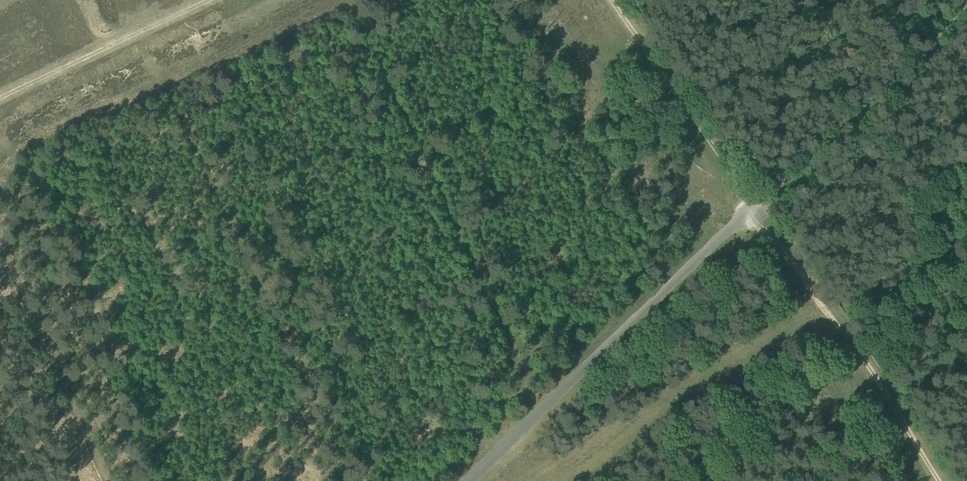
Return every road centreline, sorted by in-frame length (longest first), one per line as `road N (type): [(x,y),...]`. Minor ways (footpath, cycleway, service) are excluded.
road 1 (track): [(612,0),(876,372),(942,480)]
road 2 (track): [(464,480),(765,202)]
road 3 (track): [(966,10),(765,202)]
road 4 (track): [(0,96),(203,0)]

